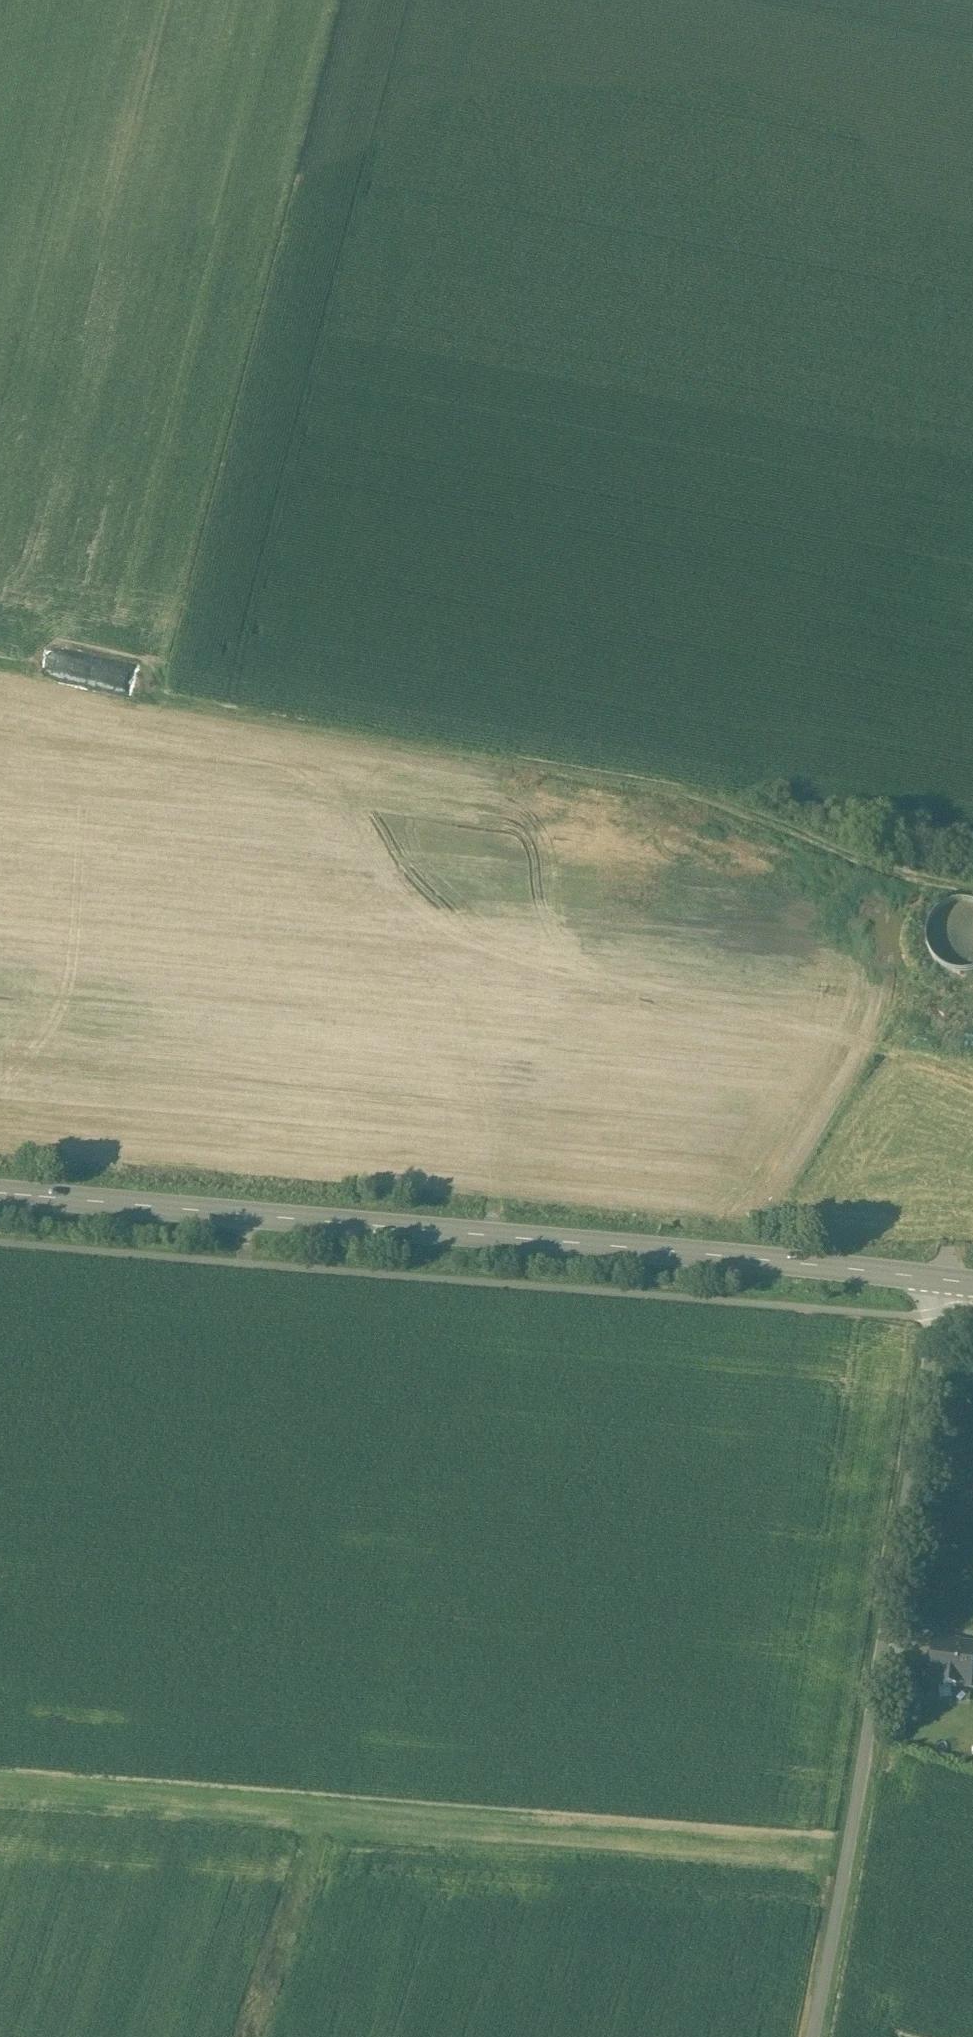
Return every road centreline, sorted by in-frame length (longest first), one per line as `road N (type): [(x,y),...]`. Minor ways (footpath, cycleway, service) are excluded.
road 1 (secondary): [(939,1280),(0,1194)]
road 2 (unclassified): [(939,1280),(810,2036)]

